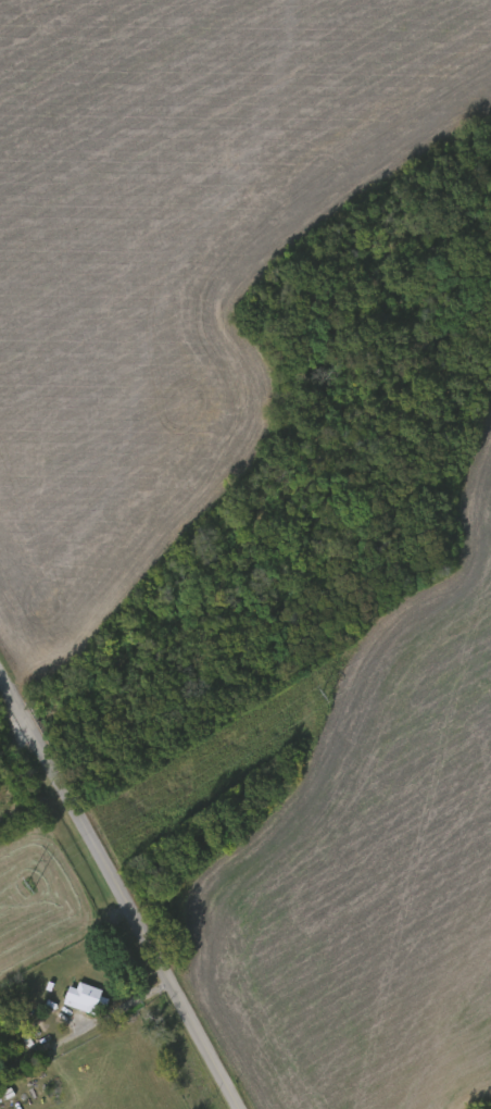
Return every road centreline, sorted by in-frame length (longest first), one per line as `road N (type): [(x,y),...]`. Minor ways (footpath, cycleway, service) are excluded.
road 1 (residential): [(239,1108),(0,673)]

